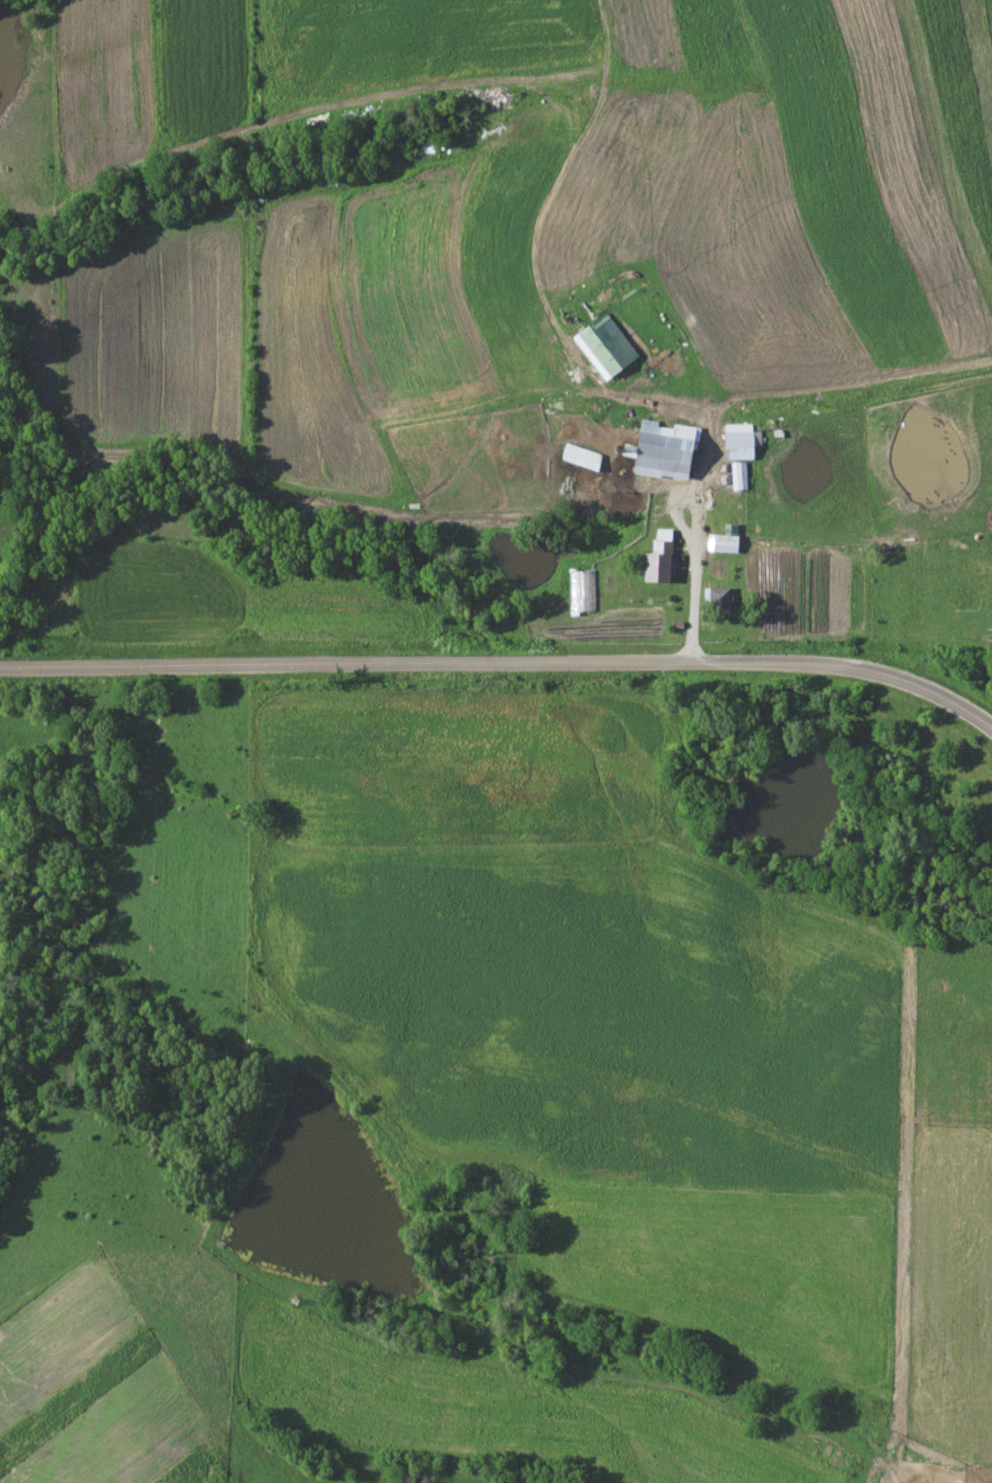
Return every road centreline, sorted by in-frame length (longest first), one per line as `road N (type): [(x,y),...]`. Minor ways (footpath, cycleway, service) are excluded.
road 1 (tertiary): [(0,664),(827,663),(906,681),(991,729)]

